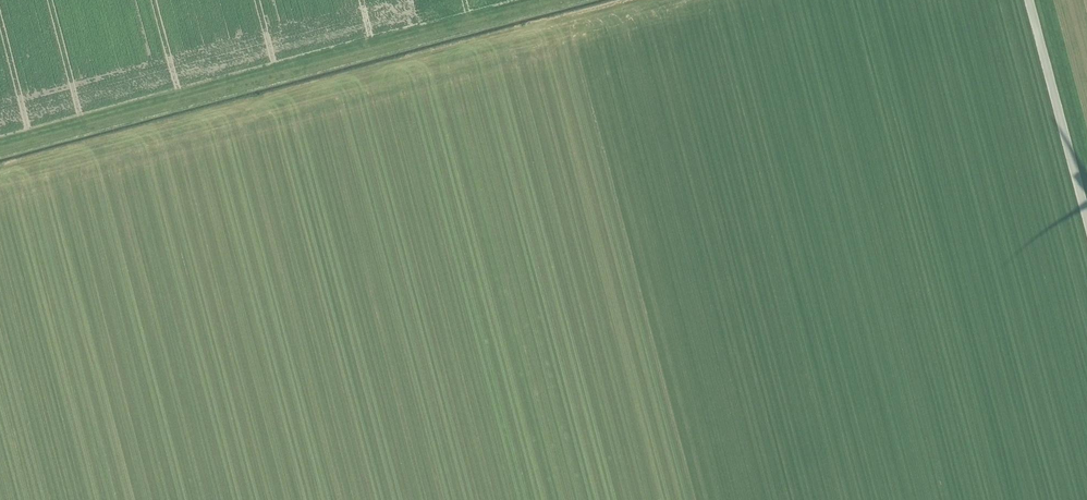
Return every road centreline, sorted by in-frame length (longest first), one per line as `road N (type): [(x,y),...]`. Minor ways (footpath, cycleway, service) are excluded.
road 1 (track): [(1027,0),(1086,227)]

